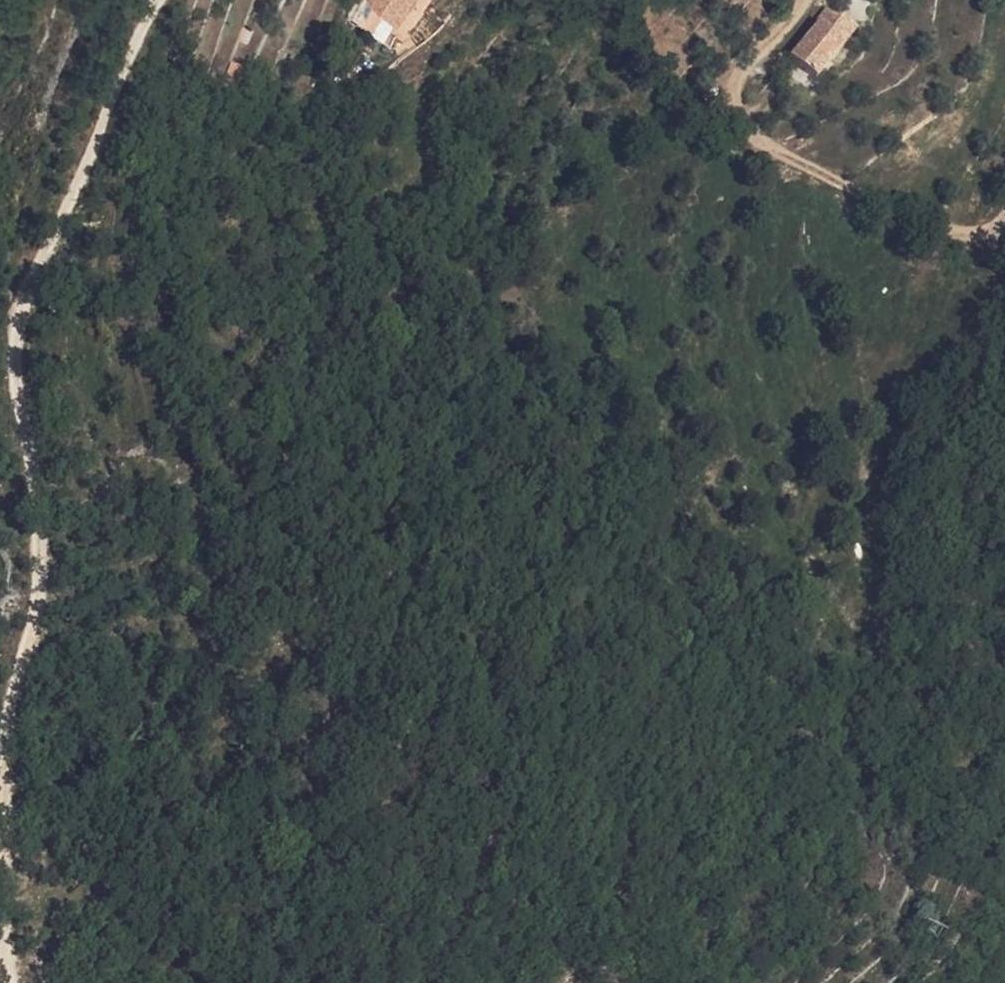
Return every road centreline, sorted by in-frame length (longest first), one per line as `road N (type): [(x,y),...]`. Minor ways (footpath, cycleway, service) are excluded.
road 1 (track): [(155,0),(23,300),(15,354),(40,523),(40,580),(6,716),(1,886),(10,982)]

